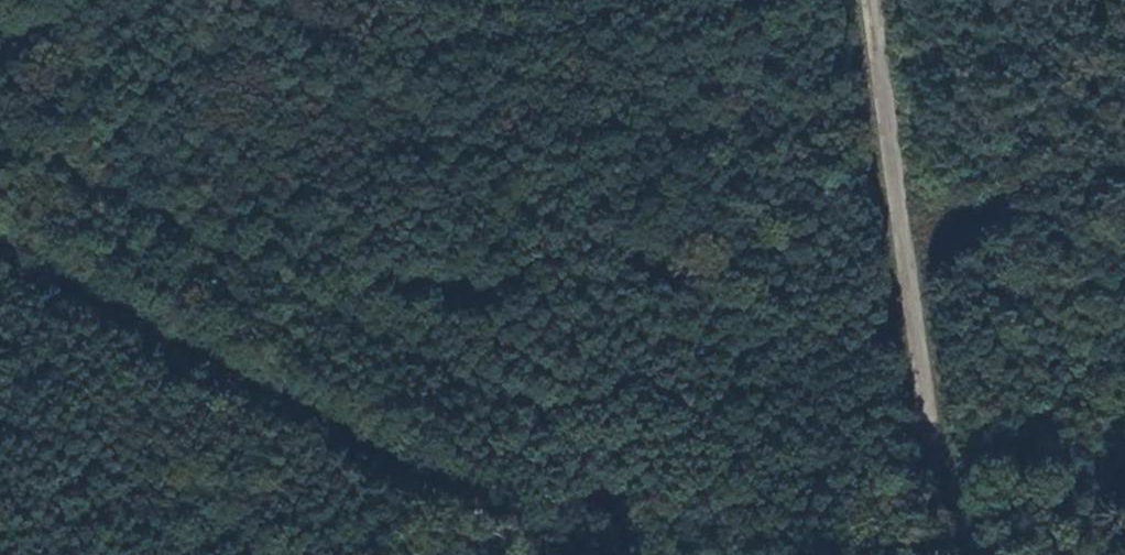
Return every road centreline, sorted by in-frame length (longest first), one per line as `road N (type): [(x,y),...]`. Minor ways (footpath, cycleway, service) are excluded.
road 1 (track): [(0,261),(556,554)]
road 2 (track): [(946,554),(868,0)]

